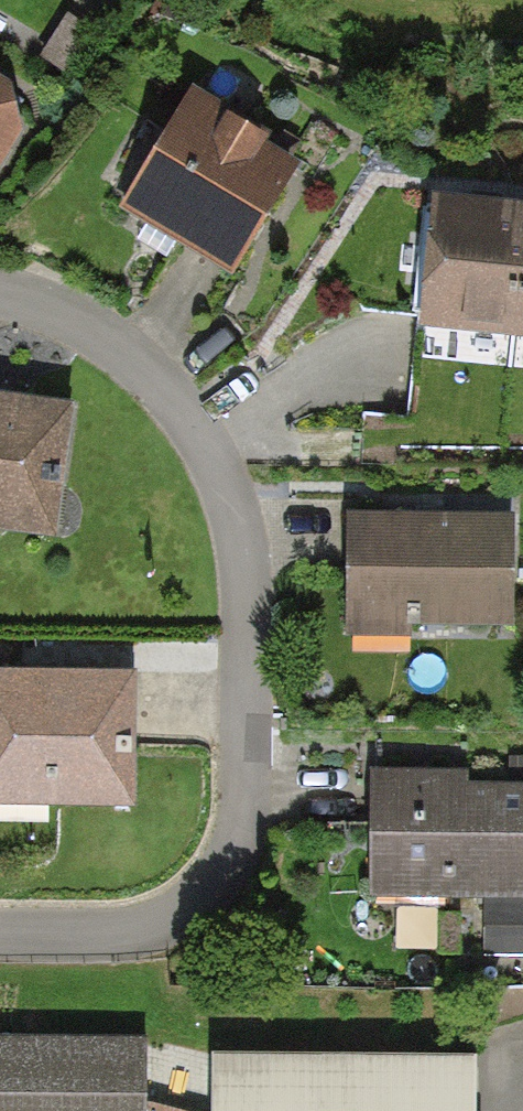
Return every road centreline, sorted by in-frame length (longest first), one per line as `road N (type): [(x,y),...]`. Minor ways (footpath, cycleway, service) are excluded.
road 1 (residential): [(0,934),(172,922),(210,887),(242,827),(249,709),(242,534),(206,441),(142,360),(91,327),(0,293)]

